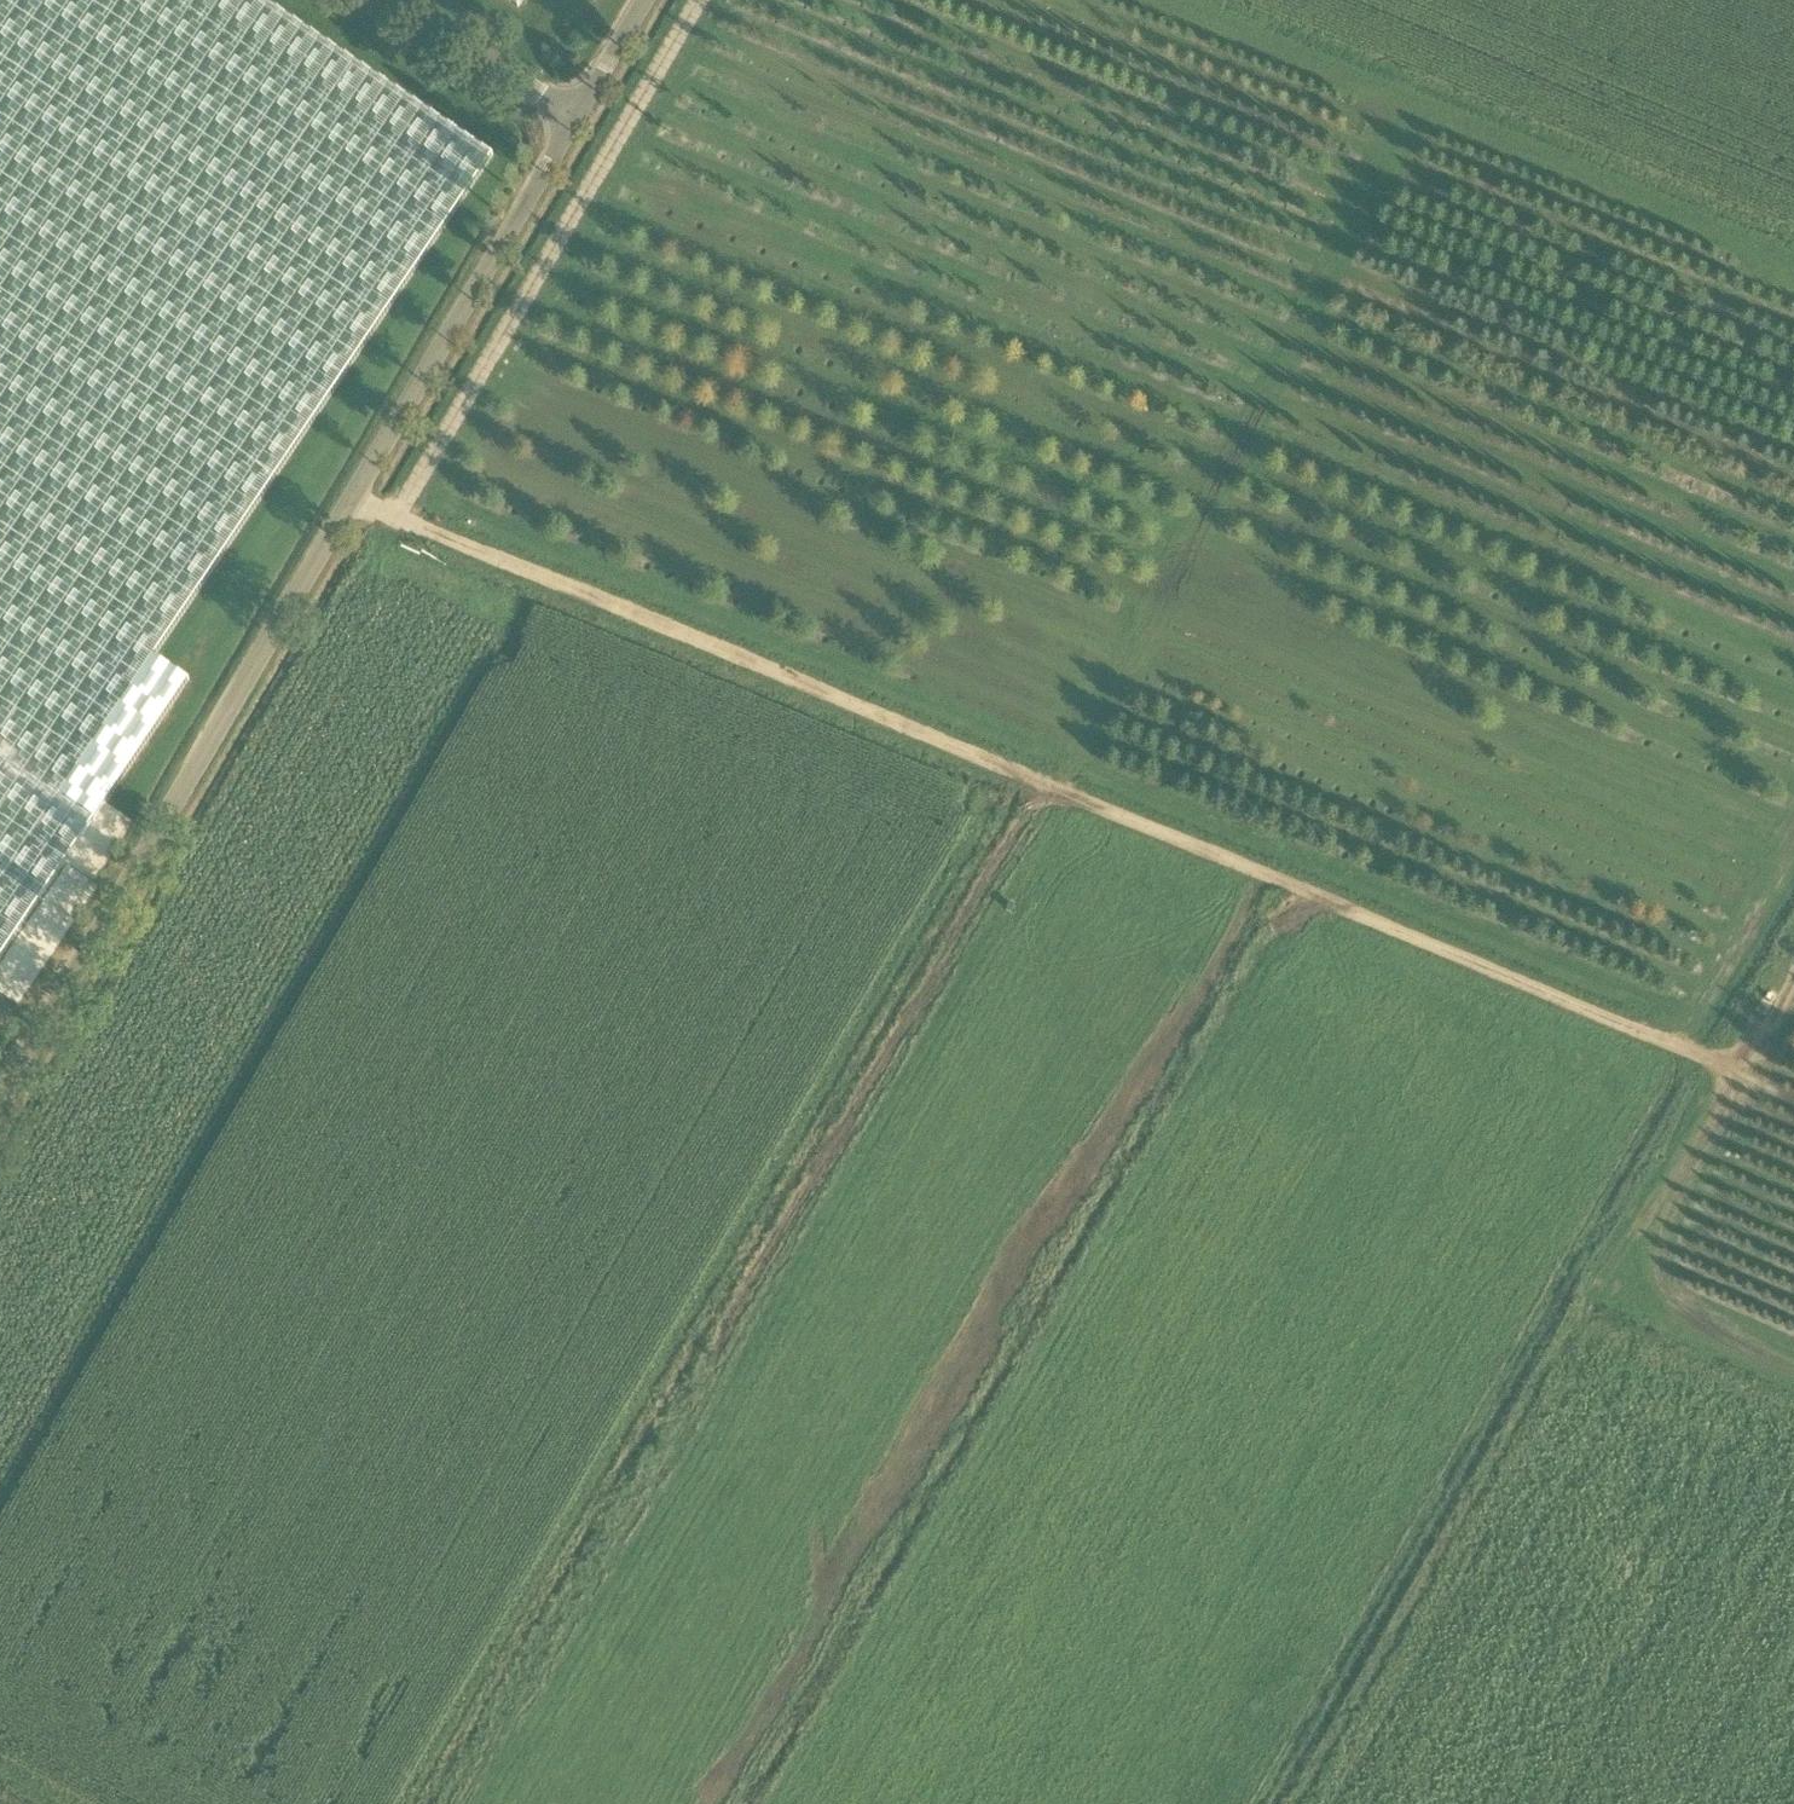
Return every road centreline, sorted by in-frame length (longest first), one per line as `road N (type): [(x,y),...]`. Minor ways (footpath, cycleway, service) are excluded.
road 1 (track): [(355,501),(1698,1055)]
road 2 (unclassified): [(0,1107),(578,120)]
road 3 (unclassified): [(578,120),(401,0)]
road 4 (unclassified): [(578,120),(648,0)]

